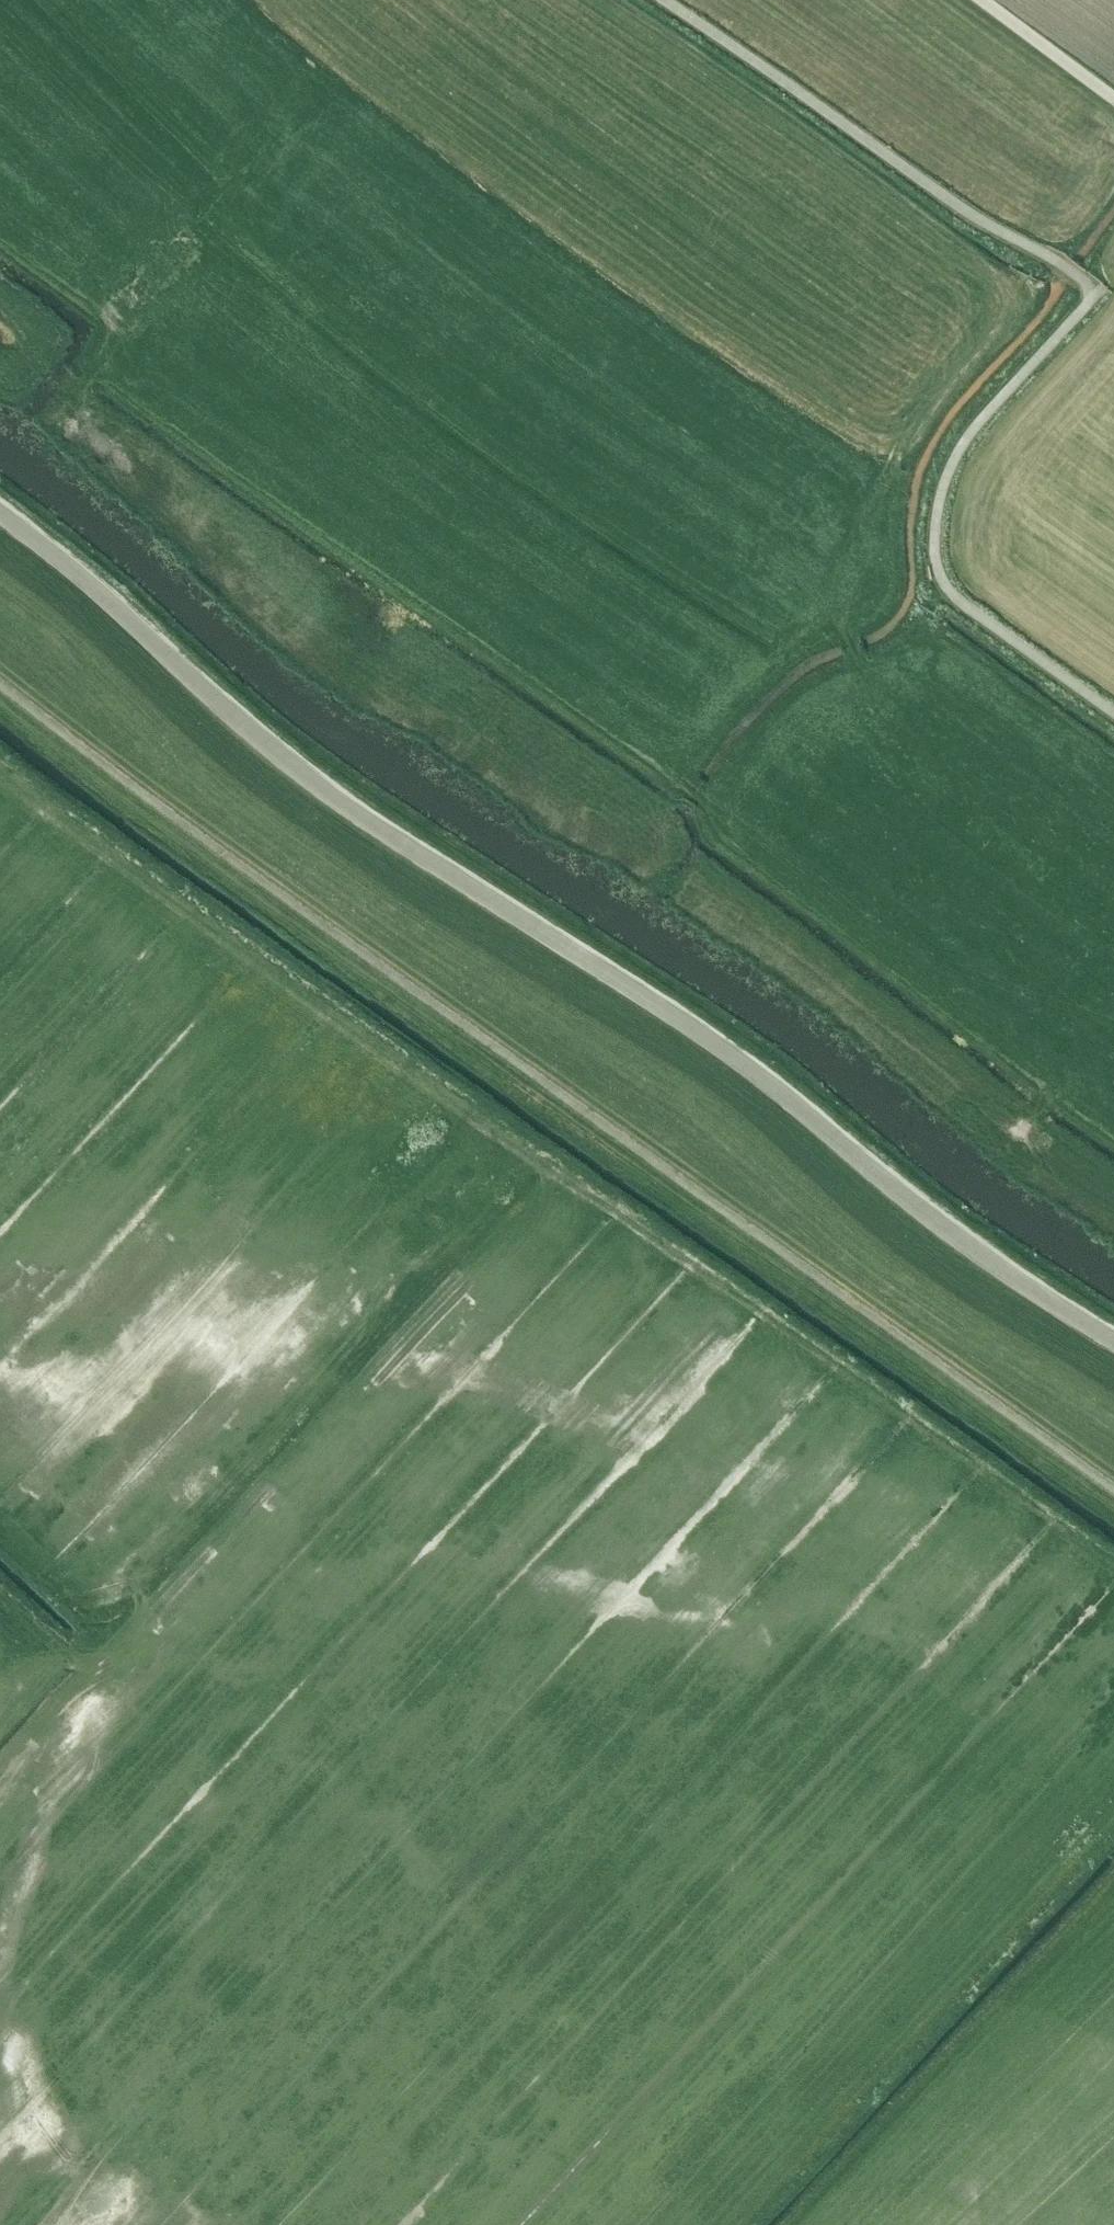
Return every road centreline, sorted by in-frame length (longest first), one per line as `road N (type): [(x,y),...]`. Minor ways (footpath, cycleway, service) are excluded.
road 1 (tertiary): [(1113,1346),(918,1212),(759,1079),(298,774),(109,600),(0,517)]
road 2 (track): [(985,0),(1113,95)]

